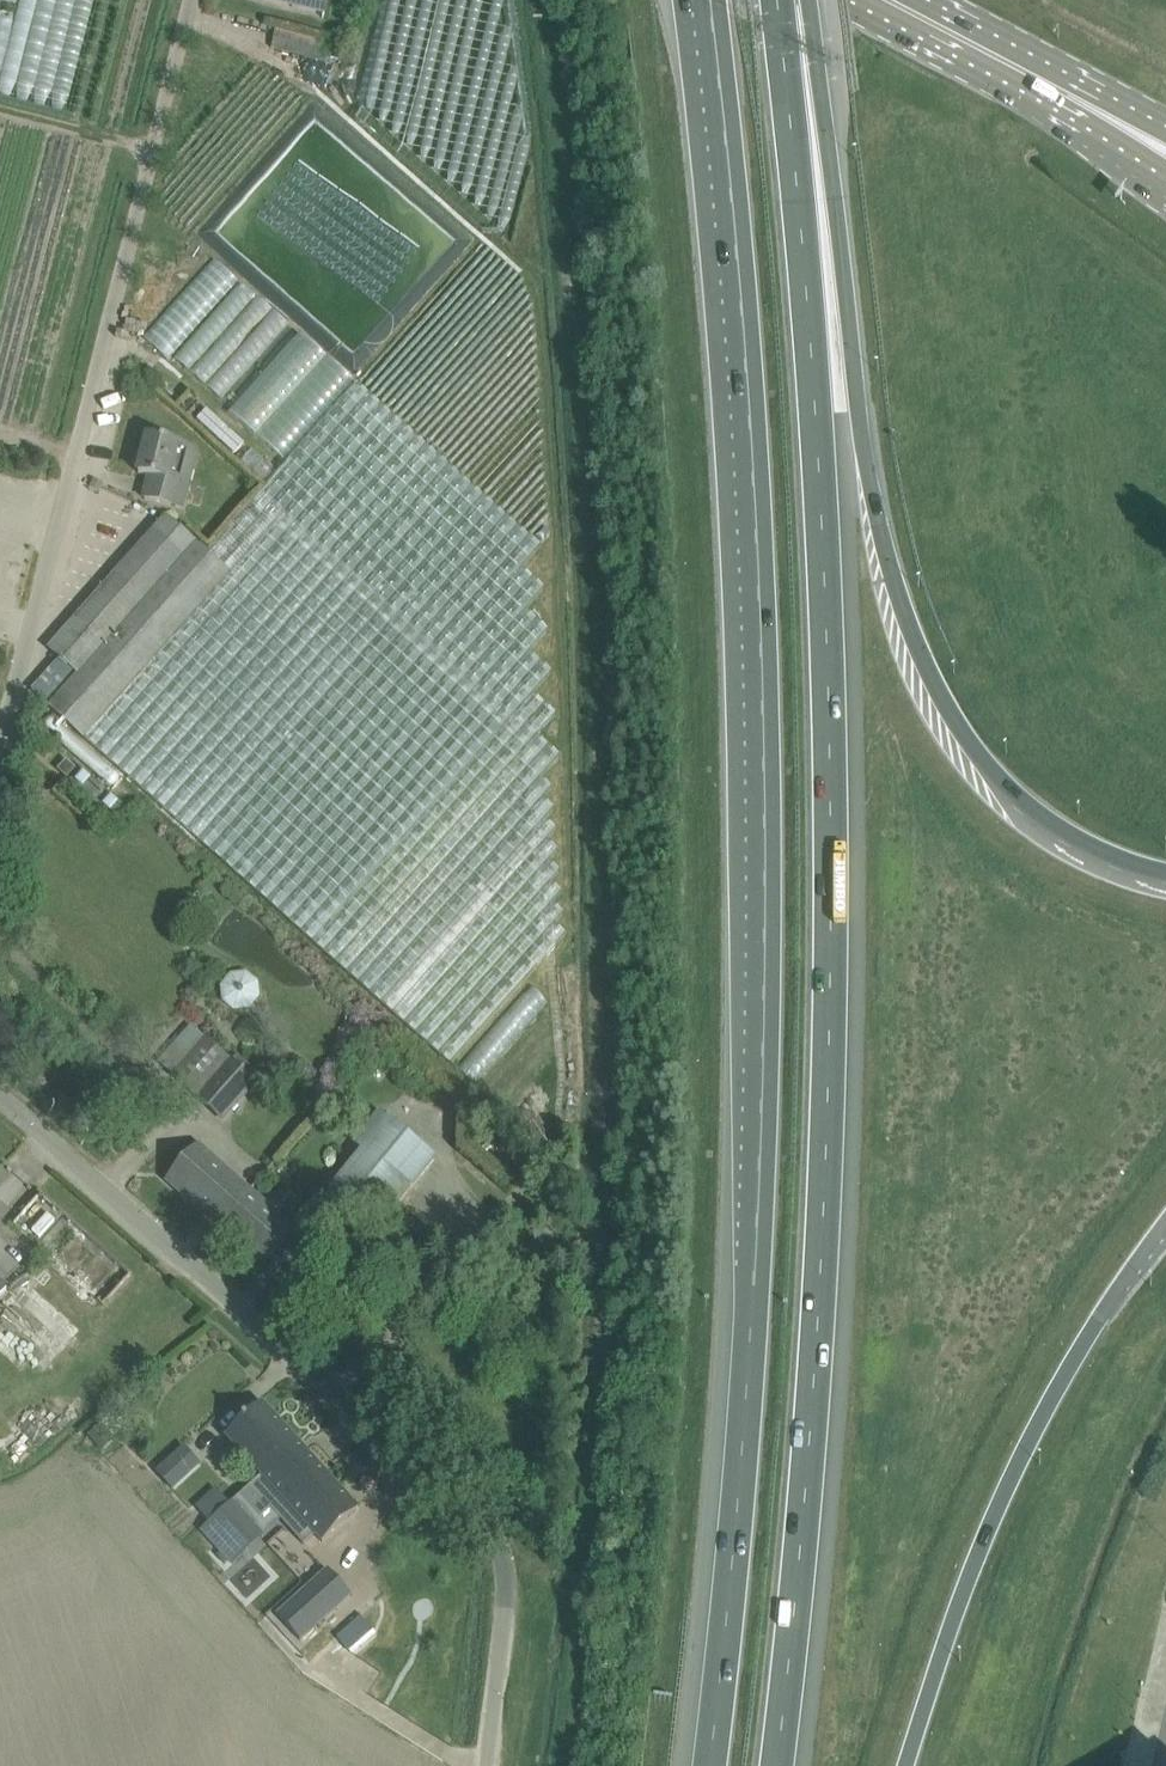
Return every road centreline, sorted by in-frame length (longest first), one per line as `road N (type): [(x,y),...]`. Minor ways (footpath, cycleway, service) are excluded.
road 1 (motorway): [(778,1765),(819,1384),(834,822),(808,274),(777,0)]
road 2 (motorway): [(707,0),(759,563),(763,820),(745,1389),(706,1765)]
road 3 (motorway): [(1165,881),(1088,854),(1011,793),(950,715),(898,605),(862,427),(807,0)]
road 4 (unclassified): [(486,1765),(505,1583),(483,1523),(0,1099)]
road 5 (unclassified): [(0,740),(191,0)]
road 6 (motorway): [(903,1765),(976,1554),(1051,1396),(1165,1235)]
road 7 (secondary): [(1125,127),(898,0)]

